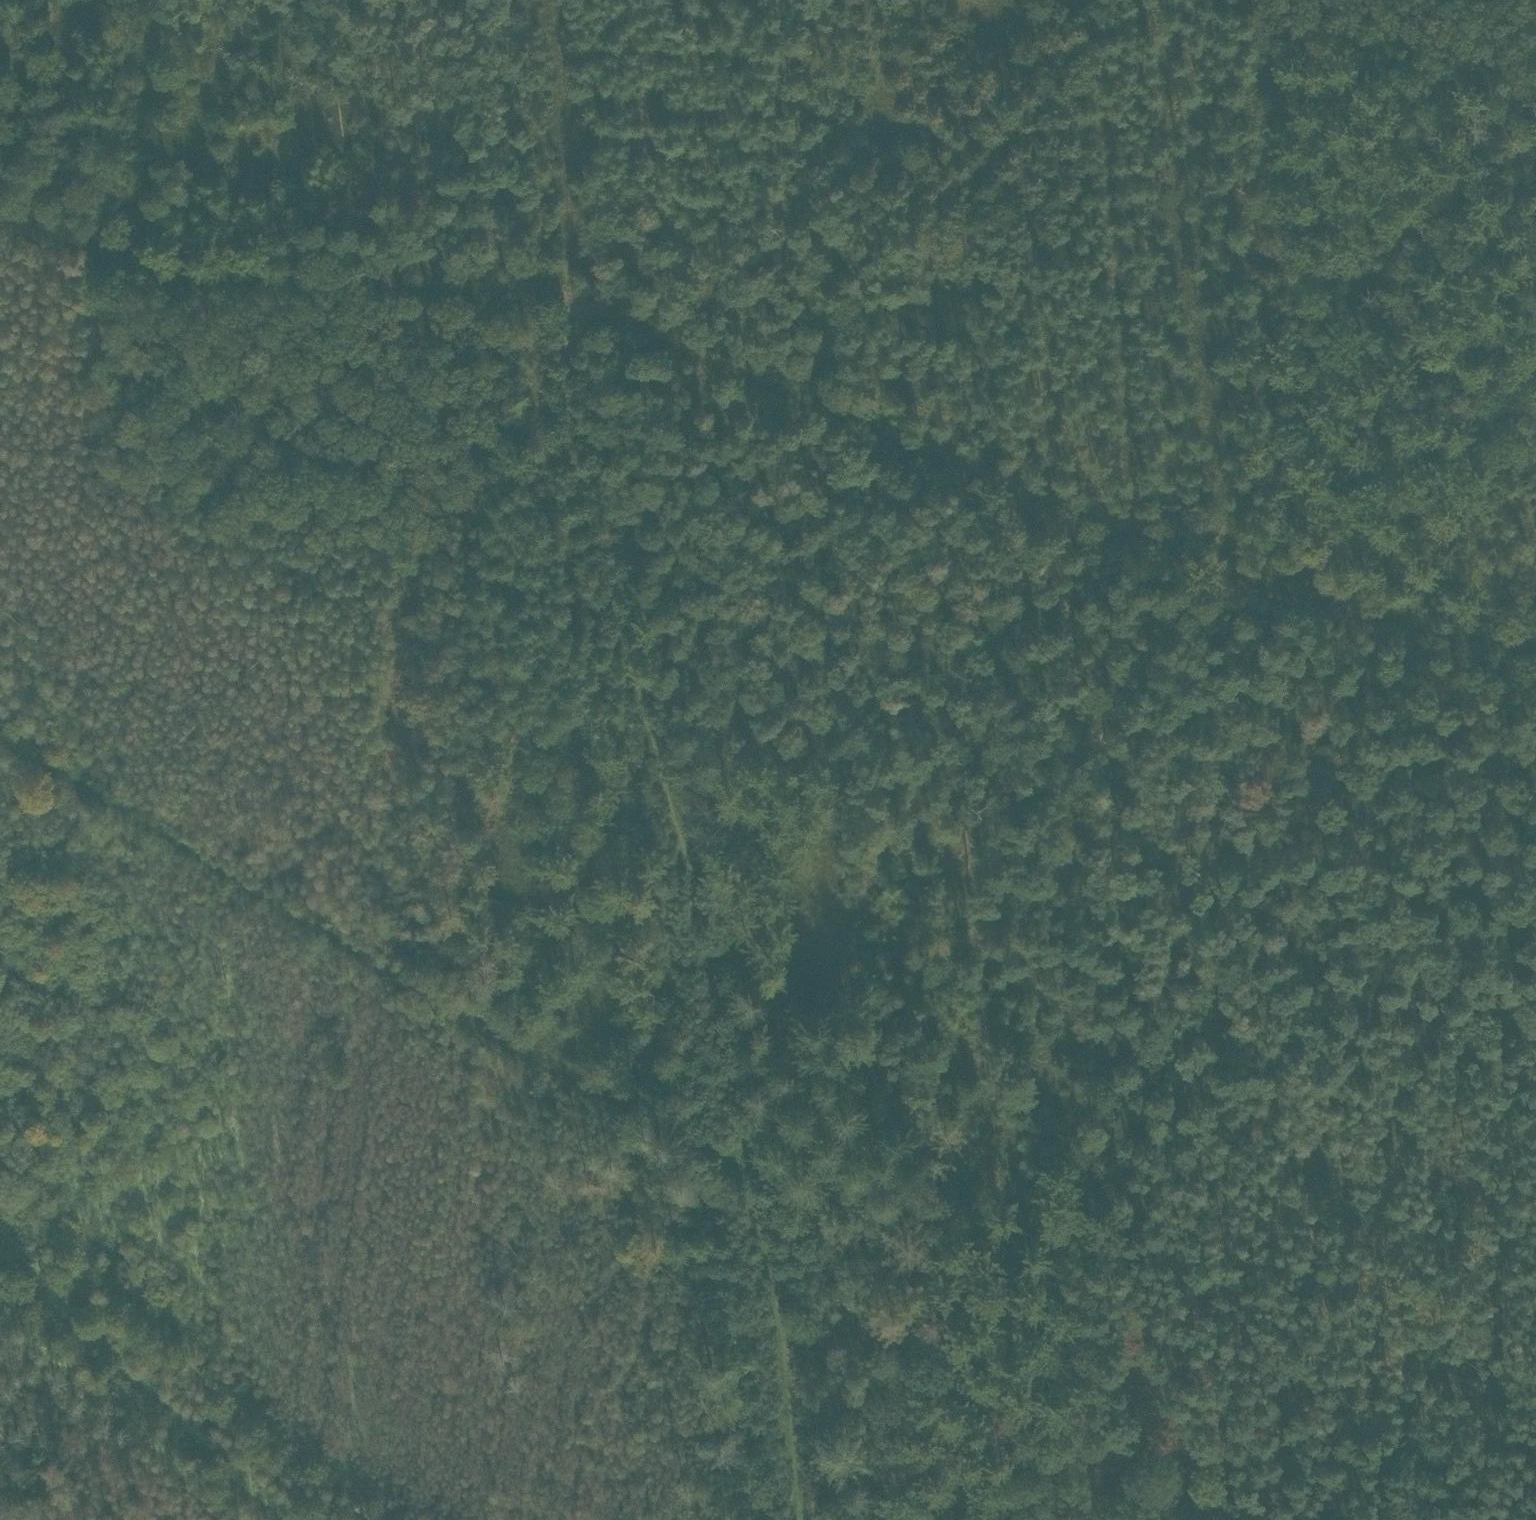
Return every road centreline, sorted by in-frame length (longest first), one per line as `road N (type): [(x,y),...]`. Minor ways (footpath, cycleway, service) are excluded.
road 1 (track): [(0,210),(85,244),(229,276),(606,294),(997,471),(1228,554),(1535,642)]
road 2 (track): [(814,1519),(808,1404),(589,507),(566,277),(564,106),(547,0)]
road 3 (track): [(366,1519),(287,1466),(0,1223)]

